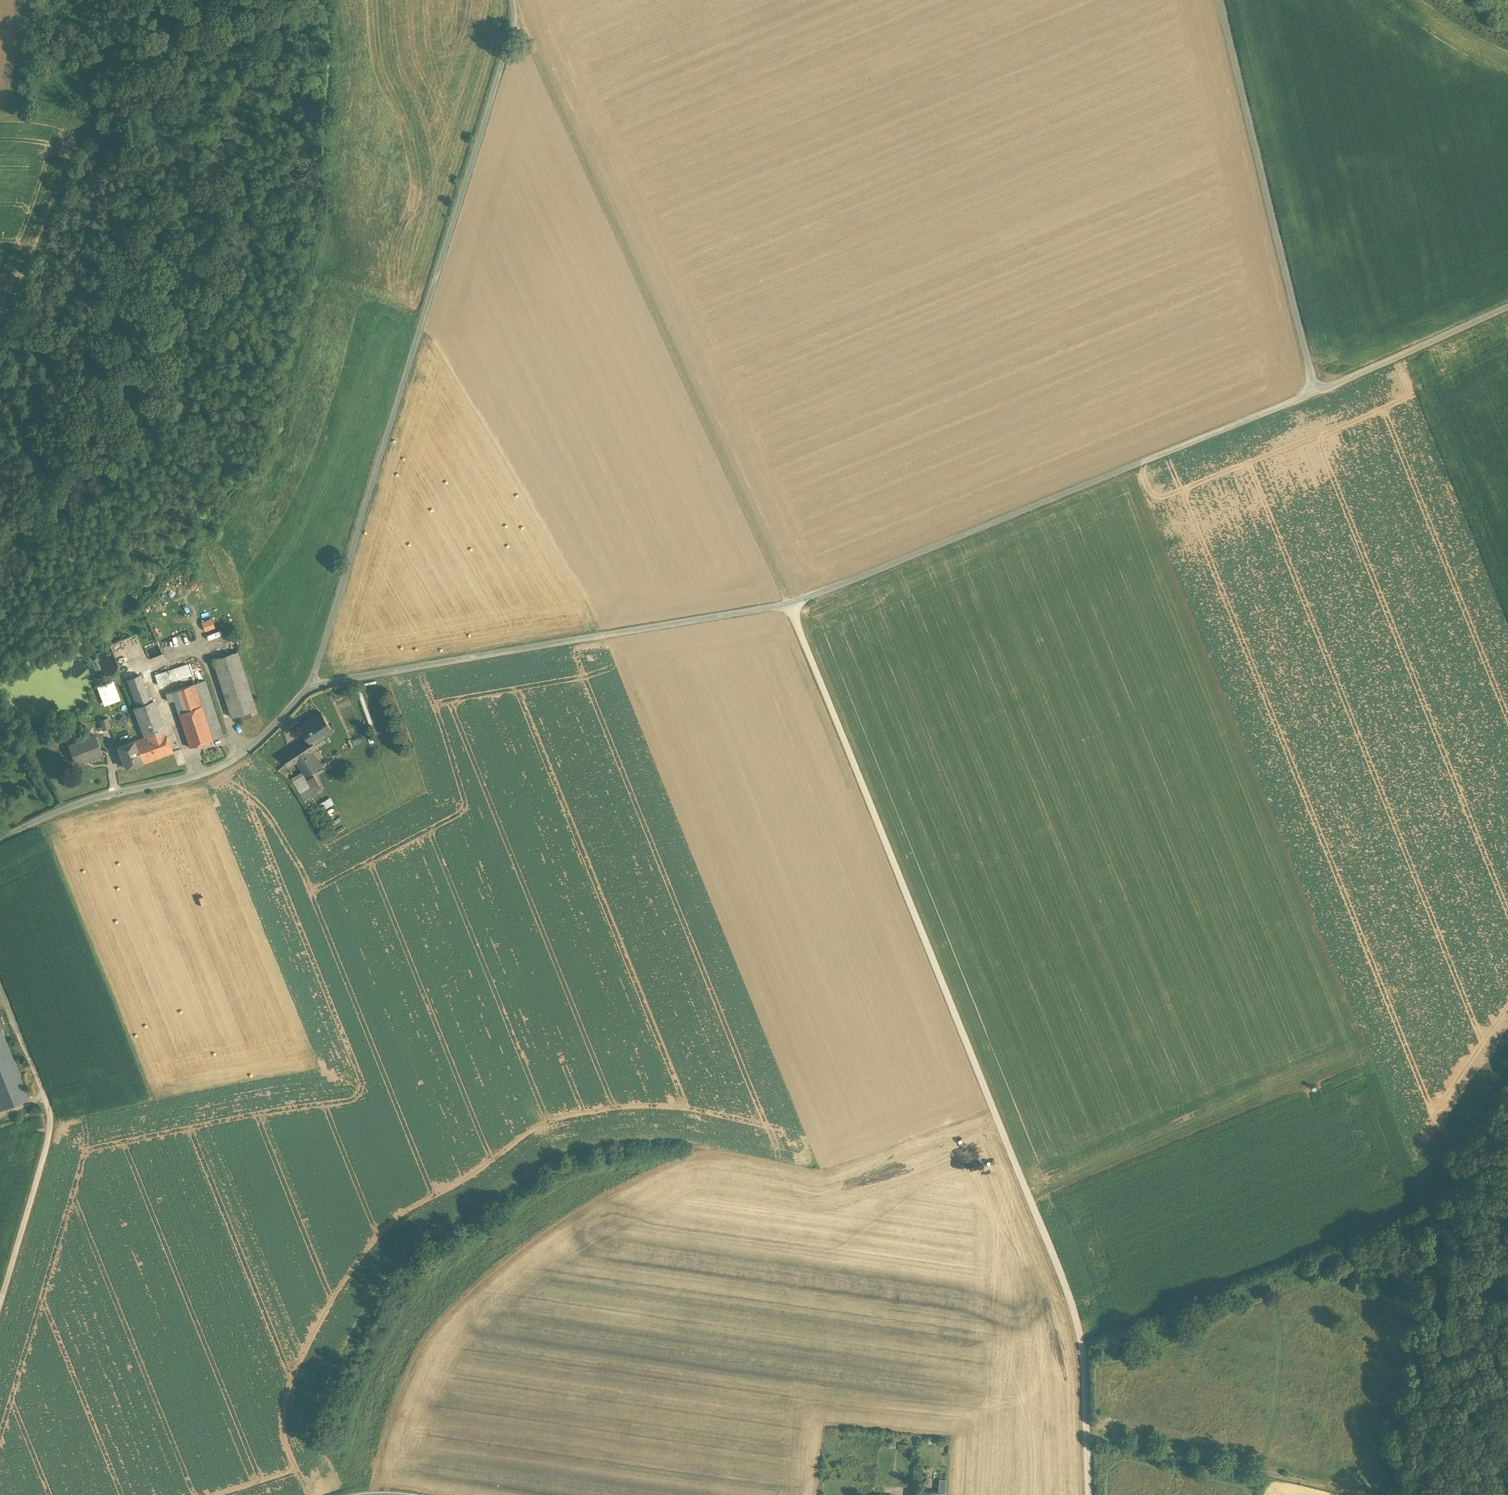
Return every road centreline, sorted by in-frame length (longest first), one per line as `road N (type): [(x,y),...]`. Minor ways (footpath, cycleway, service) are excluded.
road 1 (unclassified): [(1315,391),(789,603),(332,681),(308,691),(247,750),(193,776),(66,808),(0,841)]
road 2 (track): [(1090,1494),(1088,1343),(789,603)]
road 3 (track): [(308,691),(516,14),(513,0)]
road 4 (track): [(516,14),(789,603)]
road 5 (residential): [(1220,0),(1315,391)]
road 6 (track): [(0,987),(50,1123),(0,1301)]
road 7 (track): [(4,115),(76,128),(0,330)]
road 8 (unclassified): [(1507,306),(1315,391)]

